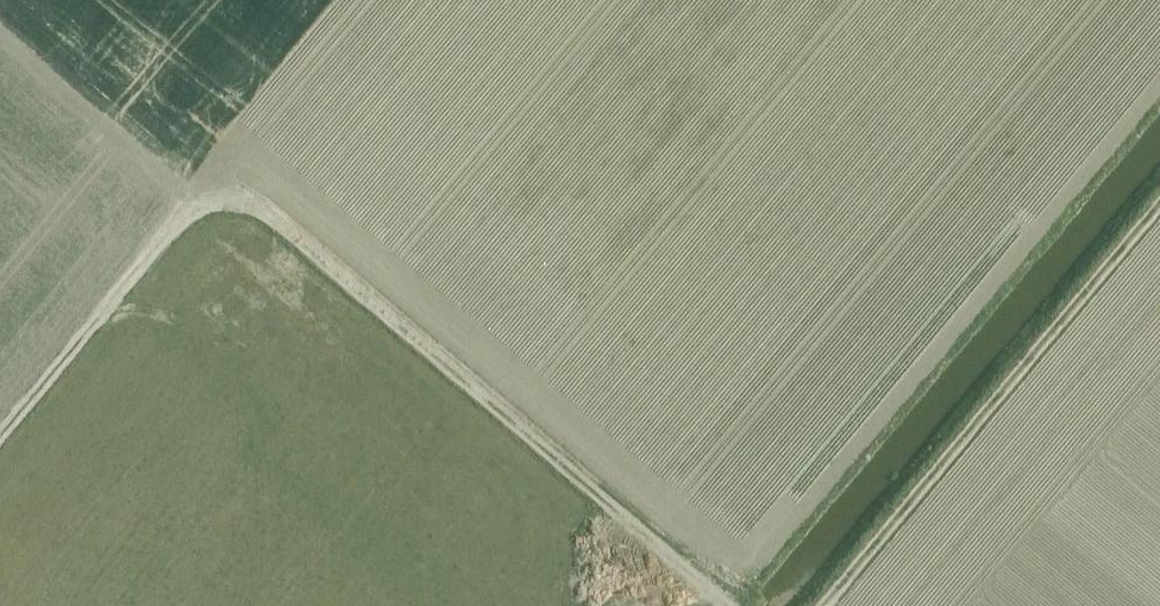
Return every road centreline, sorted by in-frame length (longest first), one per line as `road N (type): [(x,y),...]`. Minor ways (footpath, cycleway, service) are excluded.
road 1 (track): [(724,605),(246,201),(195,208),(0,439)]

